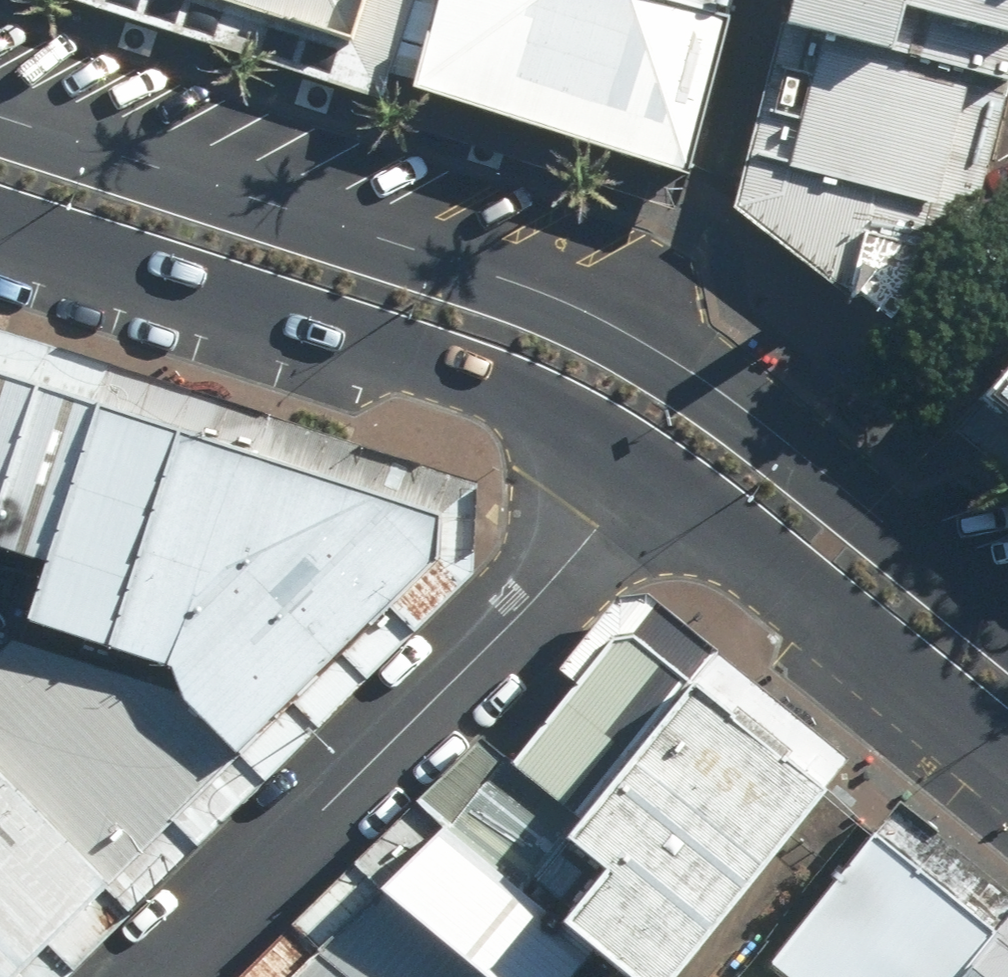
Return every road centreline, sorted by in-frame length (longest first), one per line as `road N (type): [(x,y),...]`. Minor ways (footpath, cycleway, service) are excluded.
road 1 (tertiary): [(0,114),(560,299),(692,372),(1007,621)]
road 2 (residential): [(161,976),(649,472)]
road 3 (tertiary): [(649,472),(533,399),(453,366),(294,328),(0,234)]
road 4 (tertiary): [(1007,766),(649,472)]

